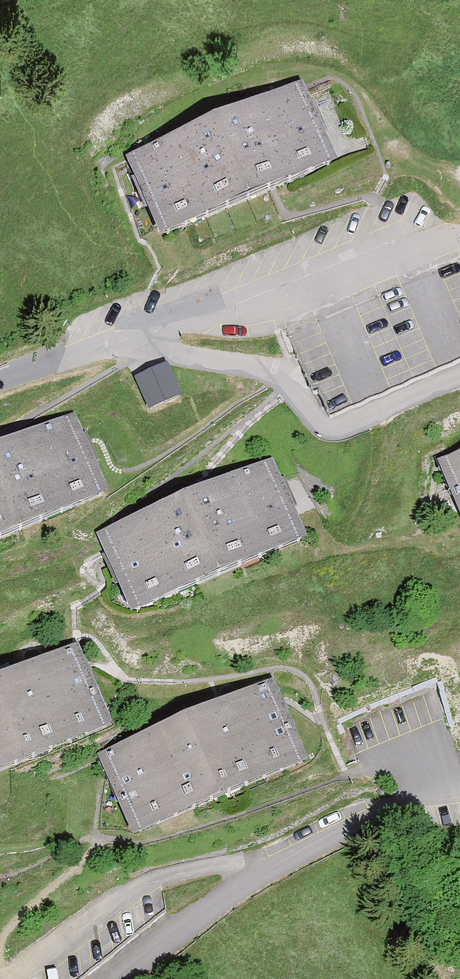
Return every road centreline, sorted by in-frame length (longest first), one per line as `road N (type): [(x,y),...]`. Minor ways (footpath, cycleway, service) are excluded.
road 1 (residential): [(129,978),(276,865),(459,783)]

